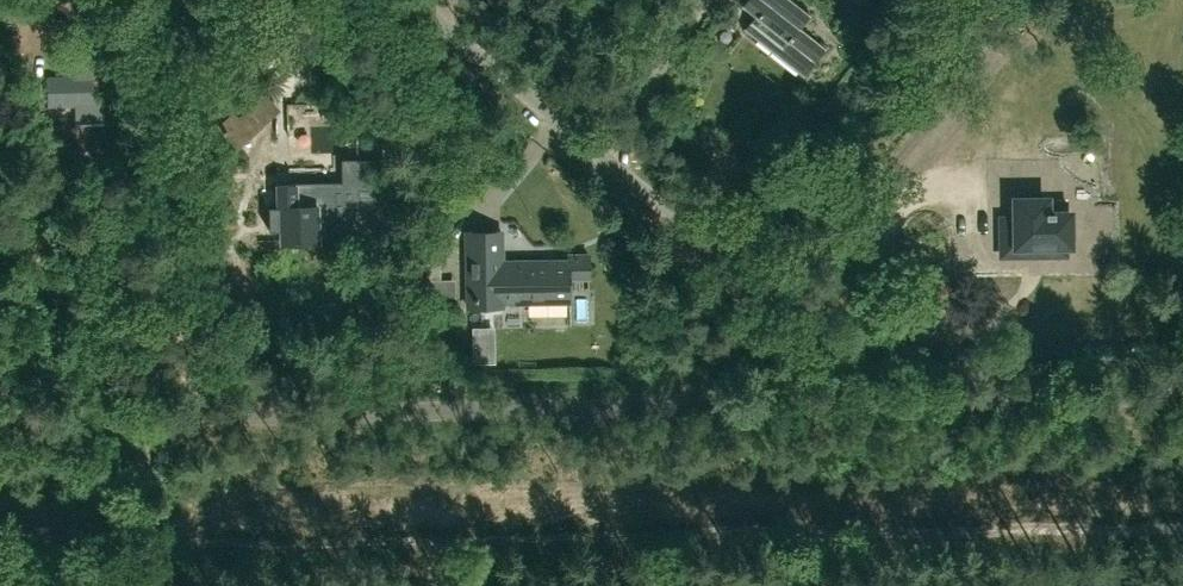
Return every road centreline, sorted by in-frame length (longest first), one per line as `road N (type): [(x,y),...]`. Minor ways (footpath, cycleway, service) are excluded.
road 1 (track): [(125,522),(1182,514)]
road 2 (residential): [(0,419),(859,411)]
road 3 (residential): [(859,411),(836,347),(415,0)]
road 4 (residential): [(859,411),(1182,408)]
road 5 (track): [(0,524),(125,522)]

